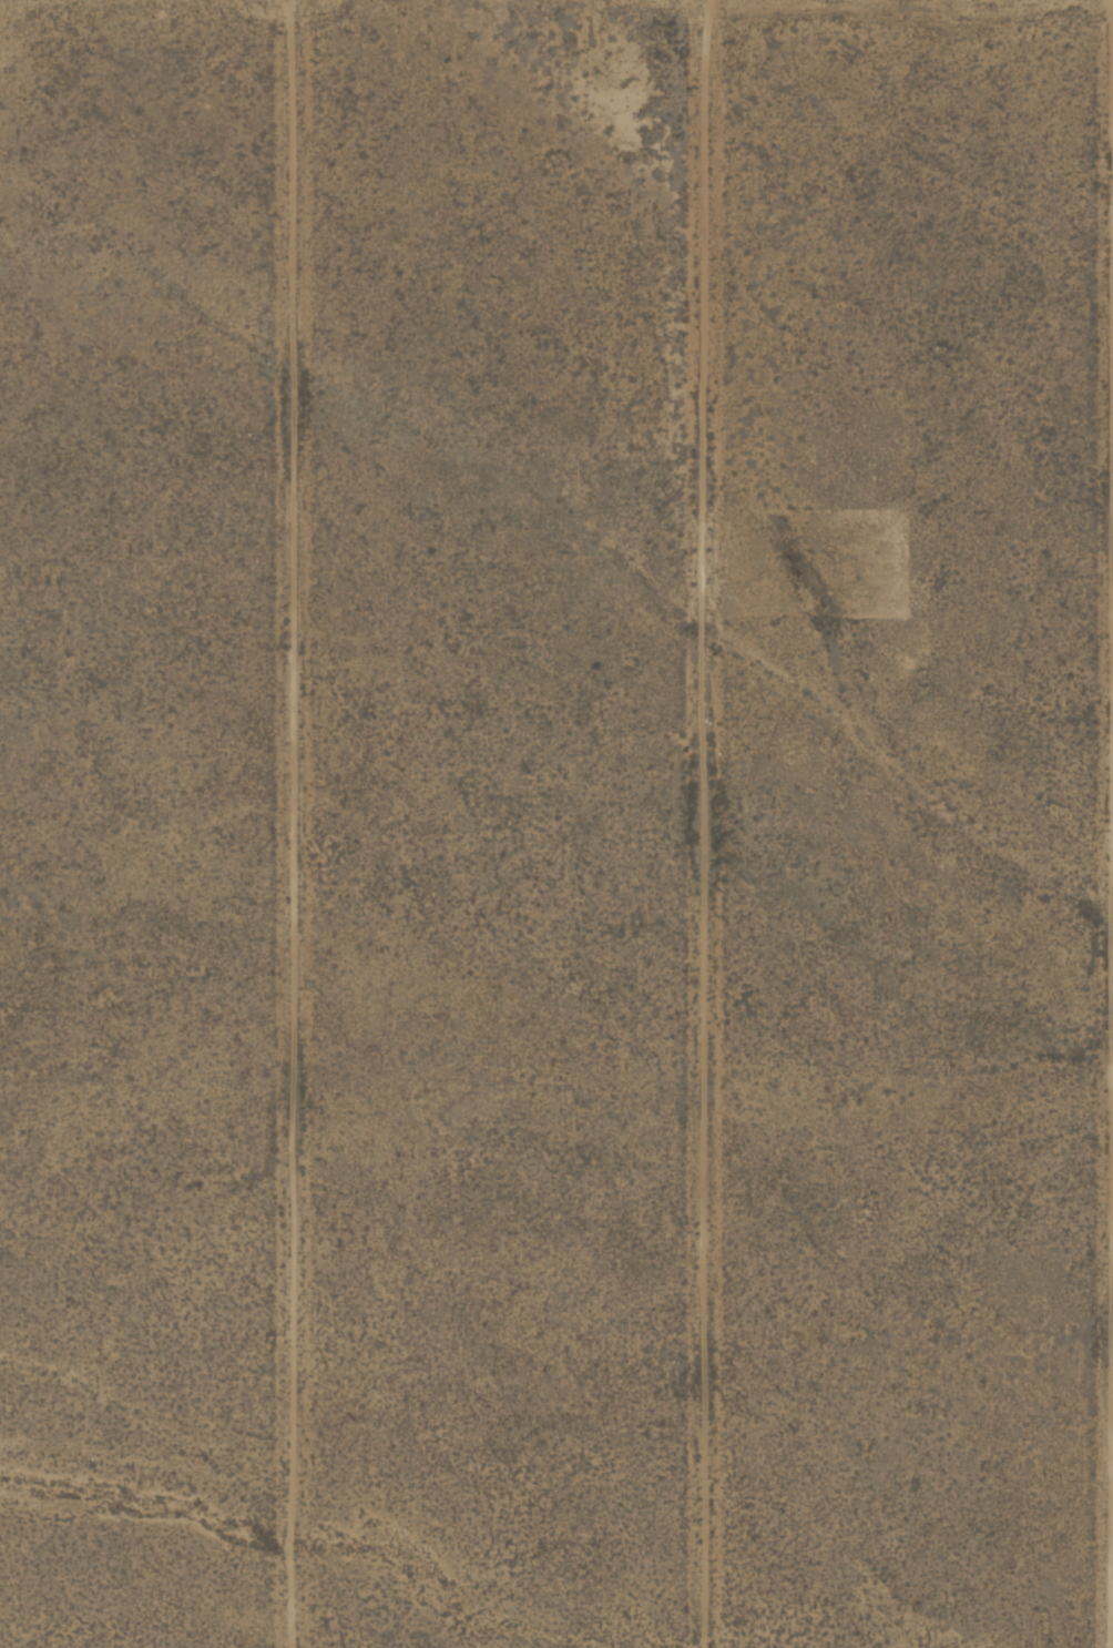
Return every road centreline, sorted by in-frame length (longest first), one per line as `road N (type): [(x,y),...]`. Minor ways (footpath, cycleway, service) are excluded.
road 1 (track): [(713,1647),(711,0)]
road 2 (track): [(299,1647),(294,1)]

